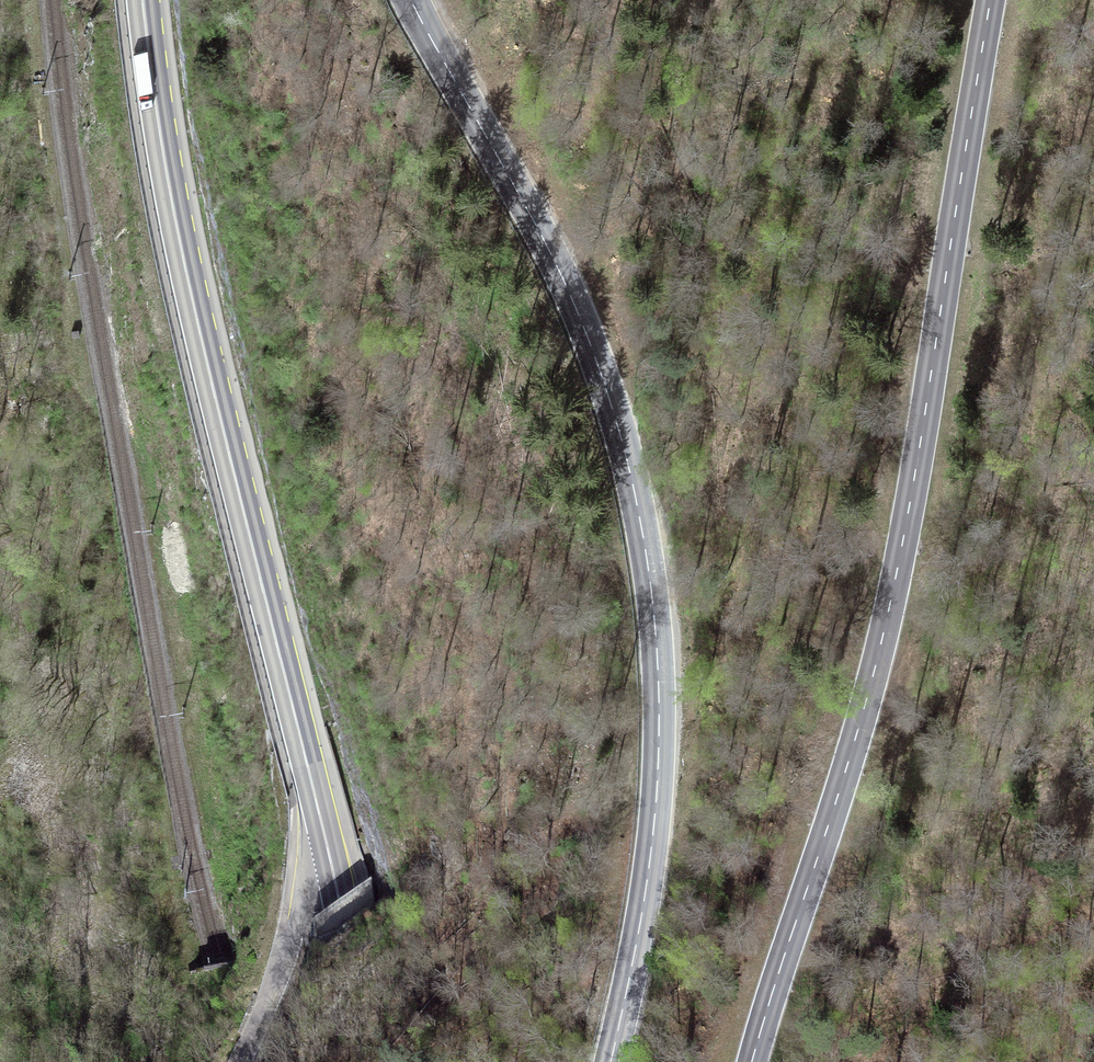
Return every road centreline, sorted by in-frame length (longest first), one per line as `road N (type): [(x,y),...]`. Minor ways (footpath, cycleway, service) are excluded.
road 1 (tertiary): [(612,1061),(652,853),(659,761),(660,657),(639,516),(595,351),(412,0)]
road 2 (tertiary): [(990,0),(885,626),(752,1061)]
road 3 (primary): [(365,1061),(344,911),(188,283),(142,0)]
road 4 (unclassified): [(240,1061),(265,1005),(304,862)]

